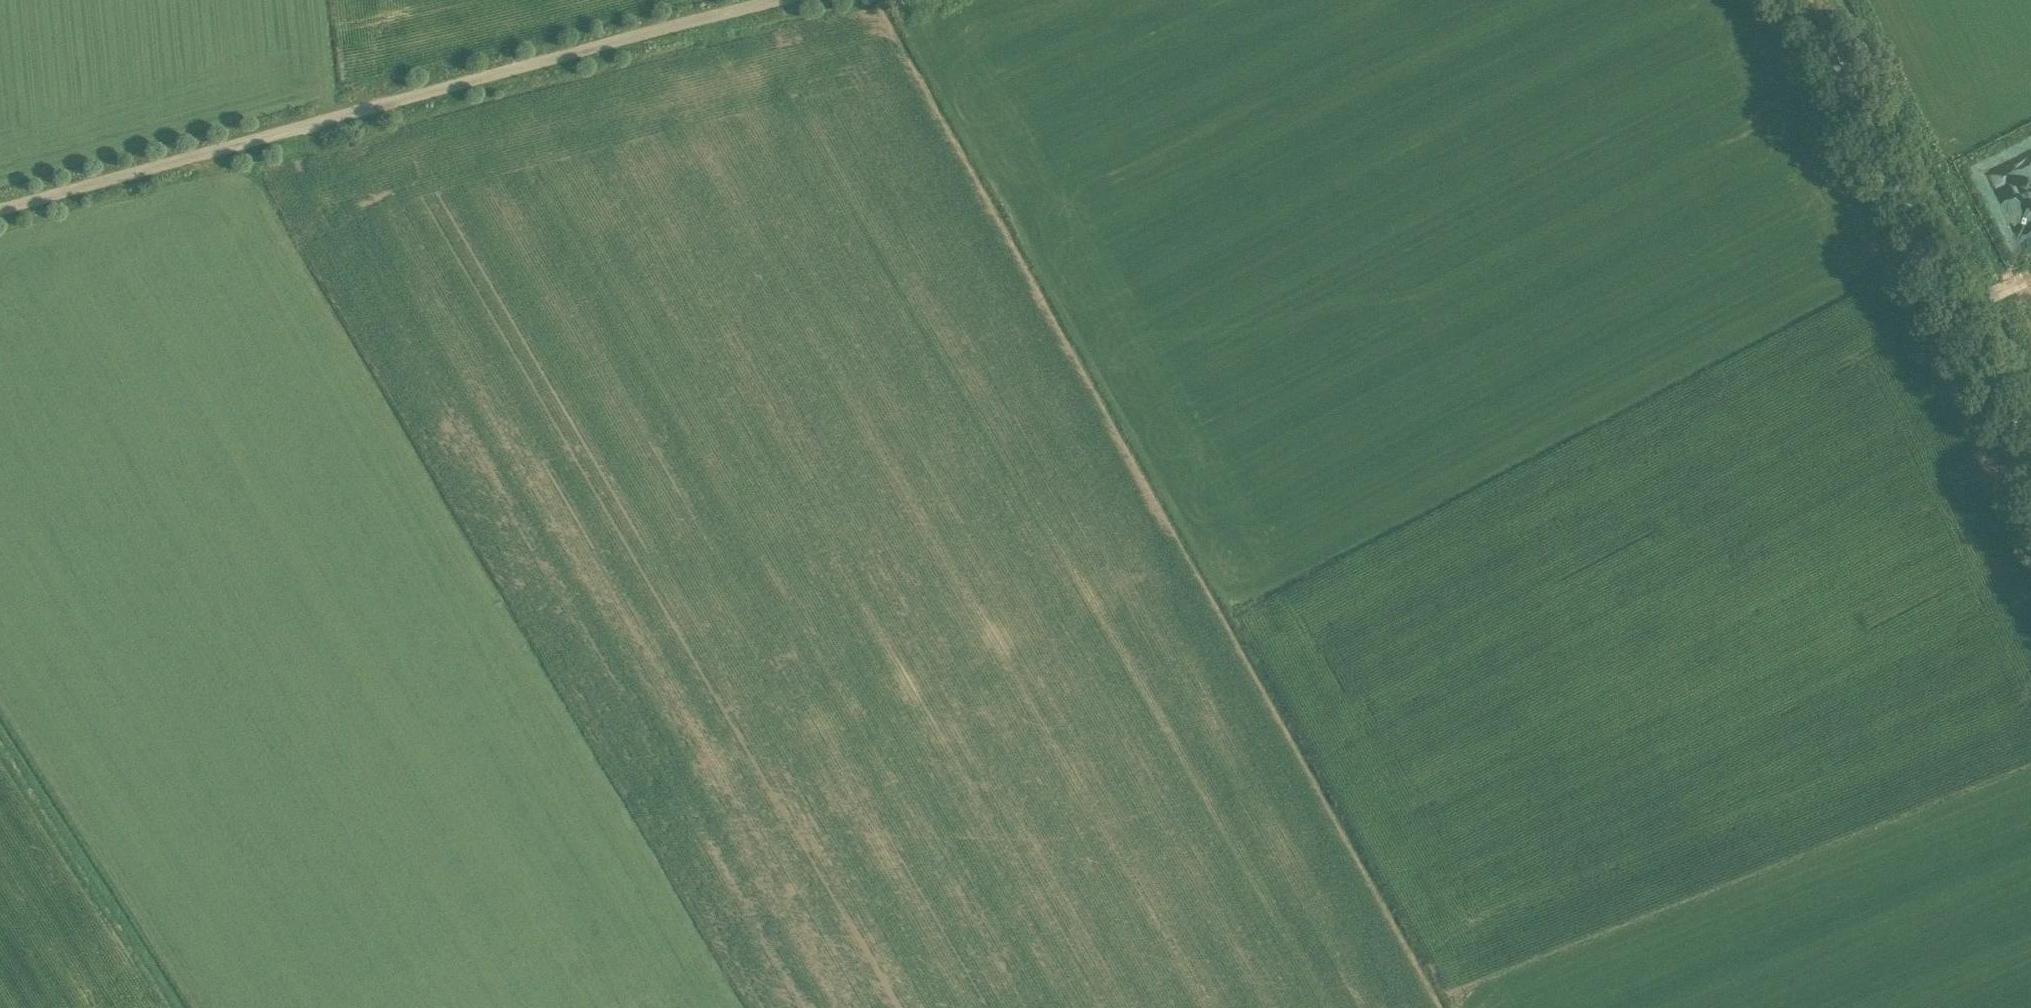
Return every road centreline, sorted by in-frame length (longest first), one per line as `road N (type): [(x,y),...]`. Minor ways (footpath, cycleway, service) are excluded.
road 1 (unclassified): [(0,209),(775,0)]
road 2 (unclassified): [(2030,464),(1810,0)]

